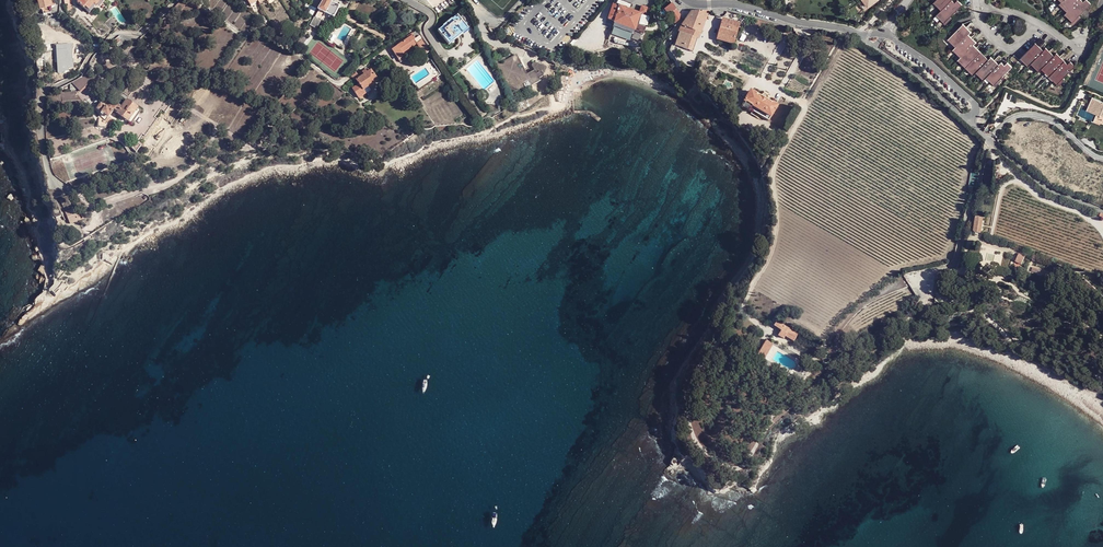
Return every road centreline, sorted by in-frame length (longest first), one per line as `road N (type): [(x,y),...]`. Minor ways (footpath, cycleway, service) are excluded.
road 1 (track): [(927,277),(887,291),(846,320),(739,469),(698,446),(687,393),(740,312)]
road 2 (residential): [(177,0),(141,33),(99,45),(62,15),(61,0)]
road 3 (residential): [(1102,211),(1049,189),(989,139)]
road 4 (residential): [(862,38),(968,122)]
road 5 (residential): [(968,122),(972,101),(884,30)]
road 6 (residential): [(862,38),(732,6)]

